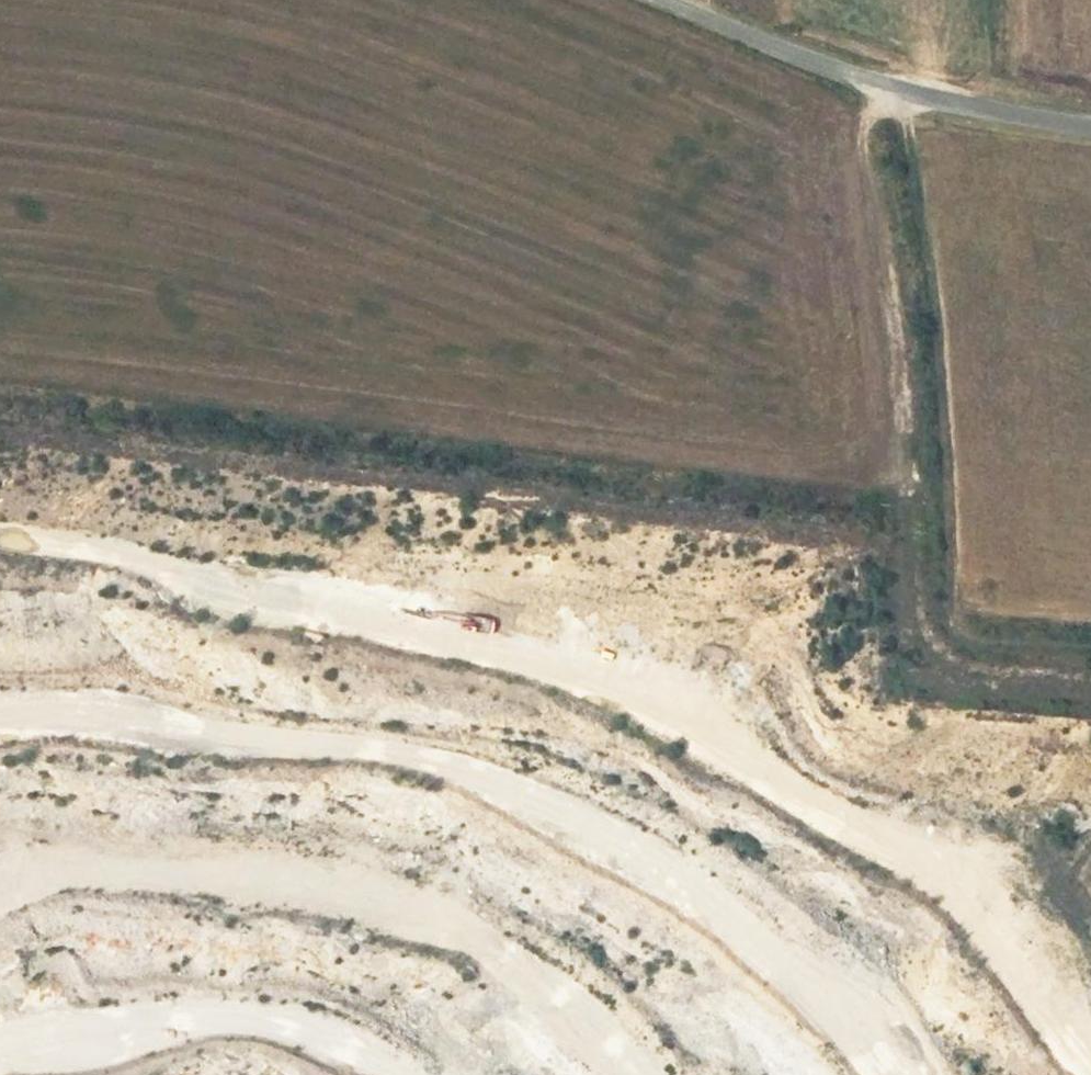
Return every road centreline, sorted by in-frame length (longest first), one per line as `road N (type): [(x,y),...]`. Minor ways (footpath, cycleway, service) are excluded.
road 1 (tertiary): [(655,0),(877,88),(1090,129)]

